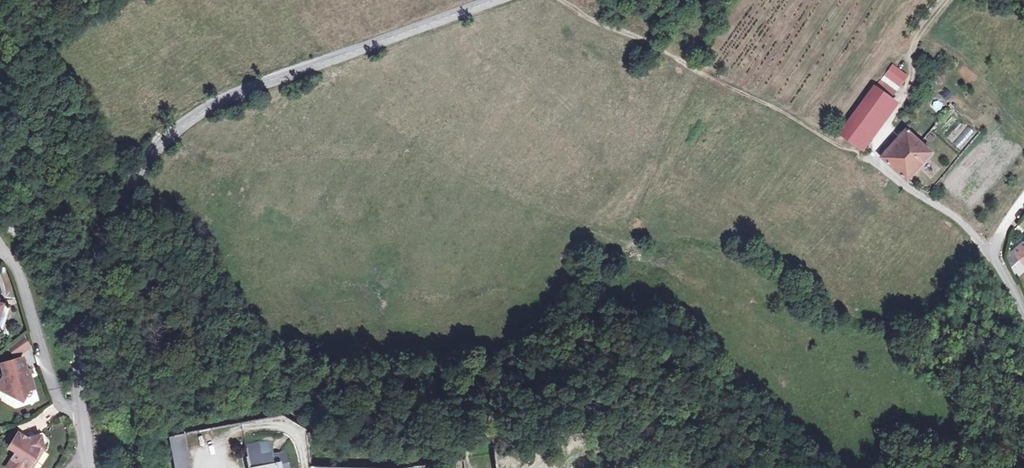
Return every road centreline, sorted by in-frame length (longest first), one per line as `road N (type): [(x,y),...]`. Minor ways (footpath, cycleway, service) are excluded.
road 1 (tertiary): [(79,412),(81,336),(99,241),(169,136),(218,102),(497,0)]
road 2 (track): [(869,161),(561,0)]
road 3 (residential): [(0,247),(22,283),(59,401),(79,412)]
road 4 (track): [(869,161),(911,99),(916,40),(948,0)]

